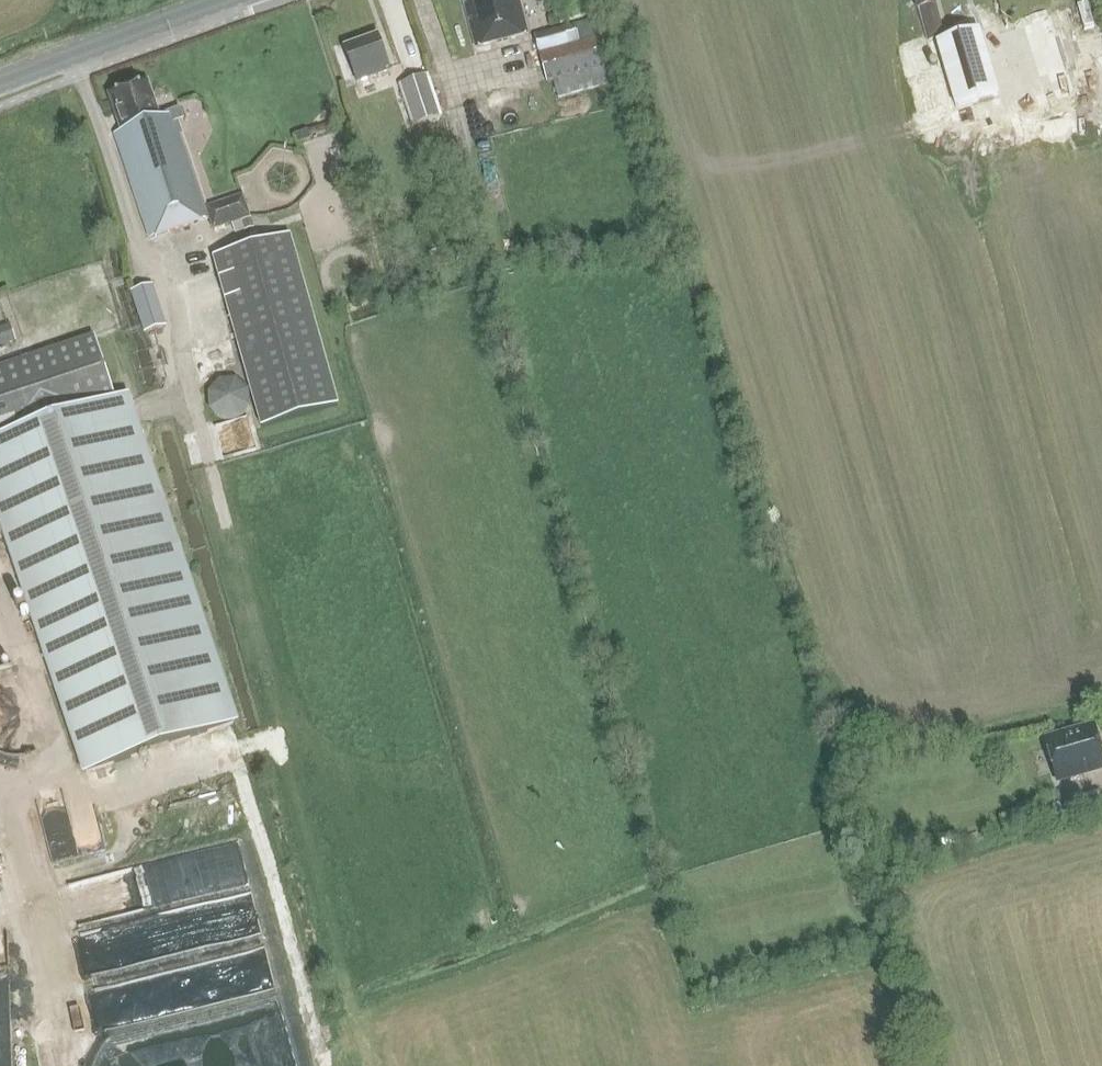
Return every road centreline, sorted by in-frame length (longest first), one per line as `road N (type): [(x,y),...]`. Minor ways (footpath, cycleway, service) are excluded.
road 1 (secondary): [(0,81),(221,0)]

